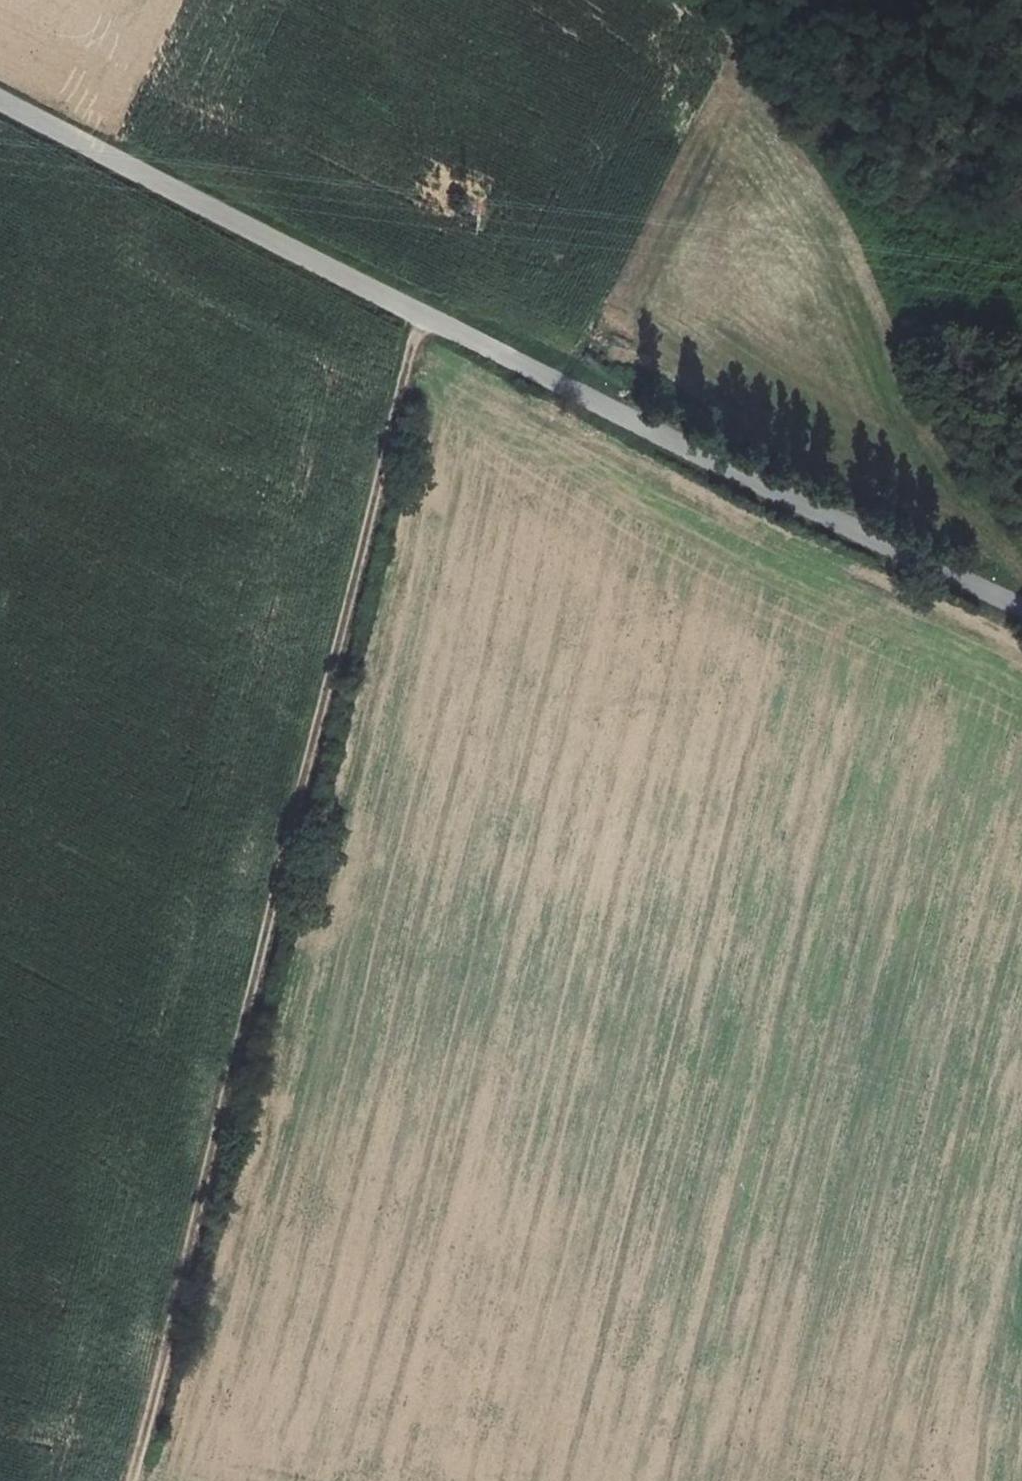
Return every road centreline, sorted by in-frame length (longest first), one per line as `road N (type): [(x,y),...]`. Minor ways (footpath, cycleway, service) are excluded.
road 1 (unclassified): [(0,112),(1021,607)]

